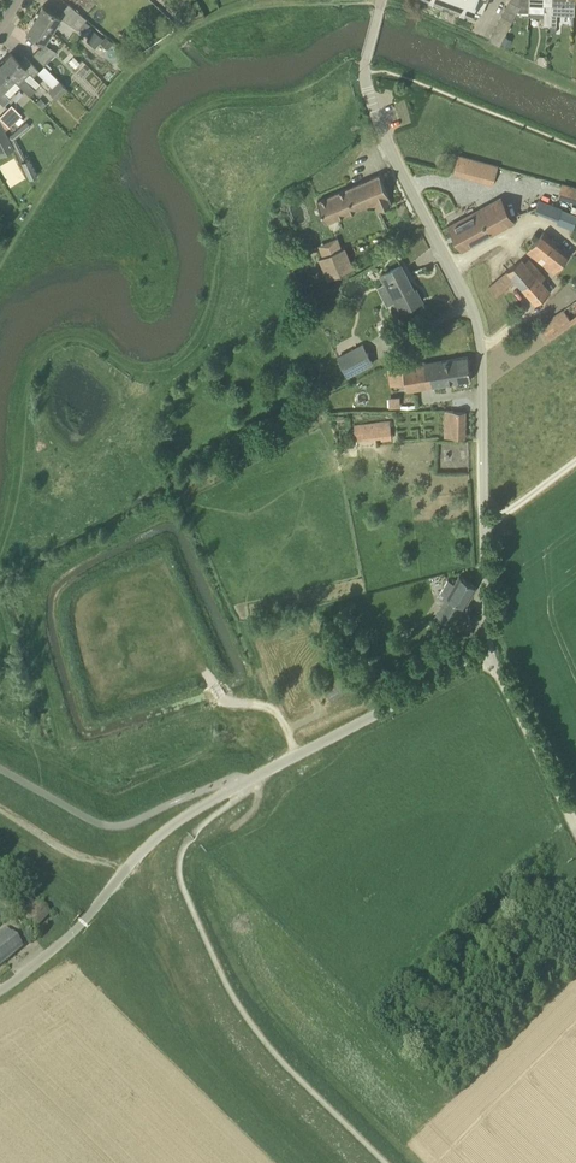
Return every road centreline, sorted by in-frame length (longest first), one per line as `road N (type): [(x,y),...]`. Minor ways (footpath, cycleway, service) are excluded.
road 1 (unclassified): [(490,657),(482,347),(472,308),(382,136),(366,87),(365,61),(382,0)]
road 2 (unclassified): [(0,996),(86,924),(173,825),(490,657)]
road 3 (unclassified): [(575,826),(490,657)]

